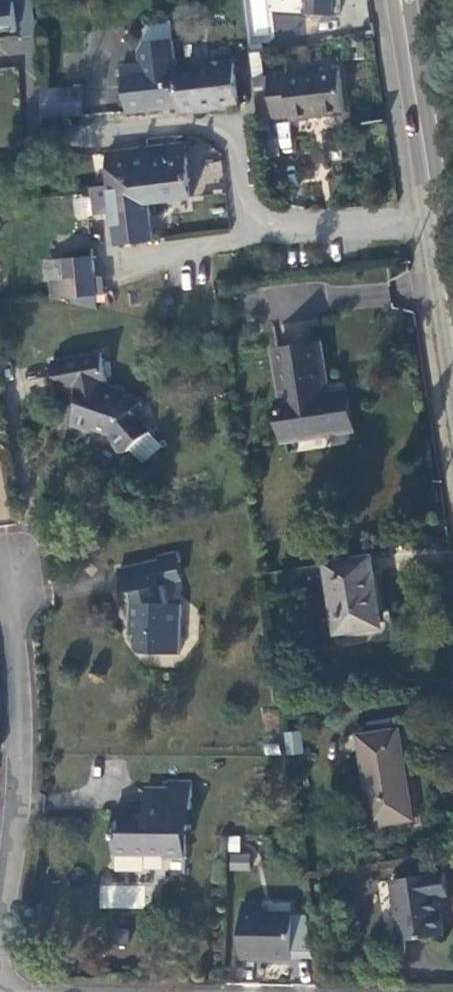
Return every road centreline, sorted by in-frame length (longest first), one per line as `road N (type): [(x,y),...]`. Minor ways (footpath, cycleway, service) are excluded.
road 1 (residential): [(0,917),(20,782),(8,568)]
road 2 (residential): [(77,135),(194,123),(228,133),(241,195),(277,233)]
road 3 (secondary): [(405,0),(439,218)]
road 4 (residential): [(439,218),(277,233)]
road 5 (residential): [(277,233),(119,261)]

